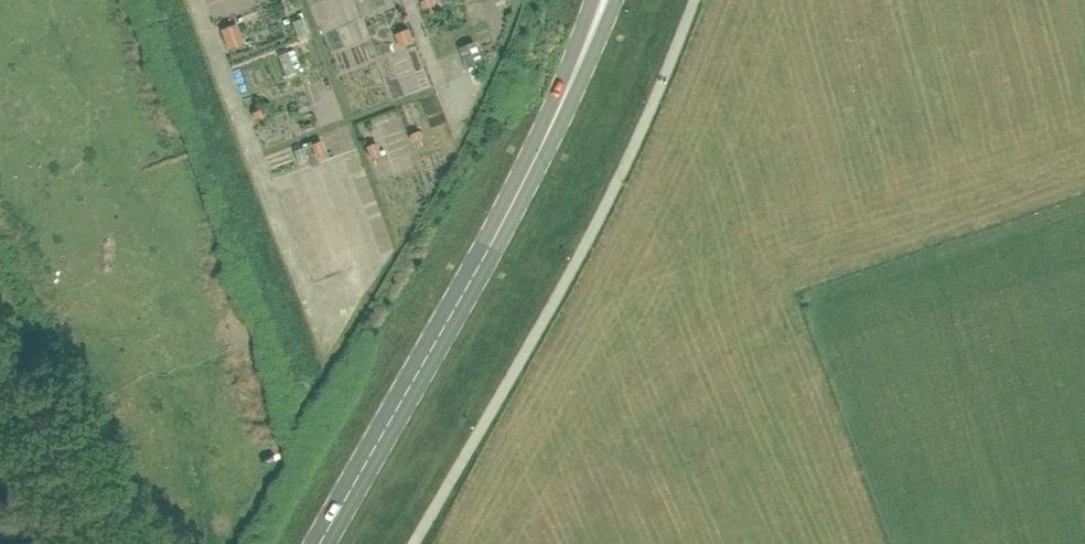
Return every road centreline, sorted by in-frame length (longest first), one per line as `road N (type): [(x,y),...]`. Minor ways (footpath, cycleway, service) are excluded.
road 1 (tertiary): [(319,543),(493,241),(559,108)]
road 2 (tertiary): [(559,108),(615,0)]

